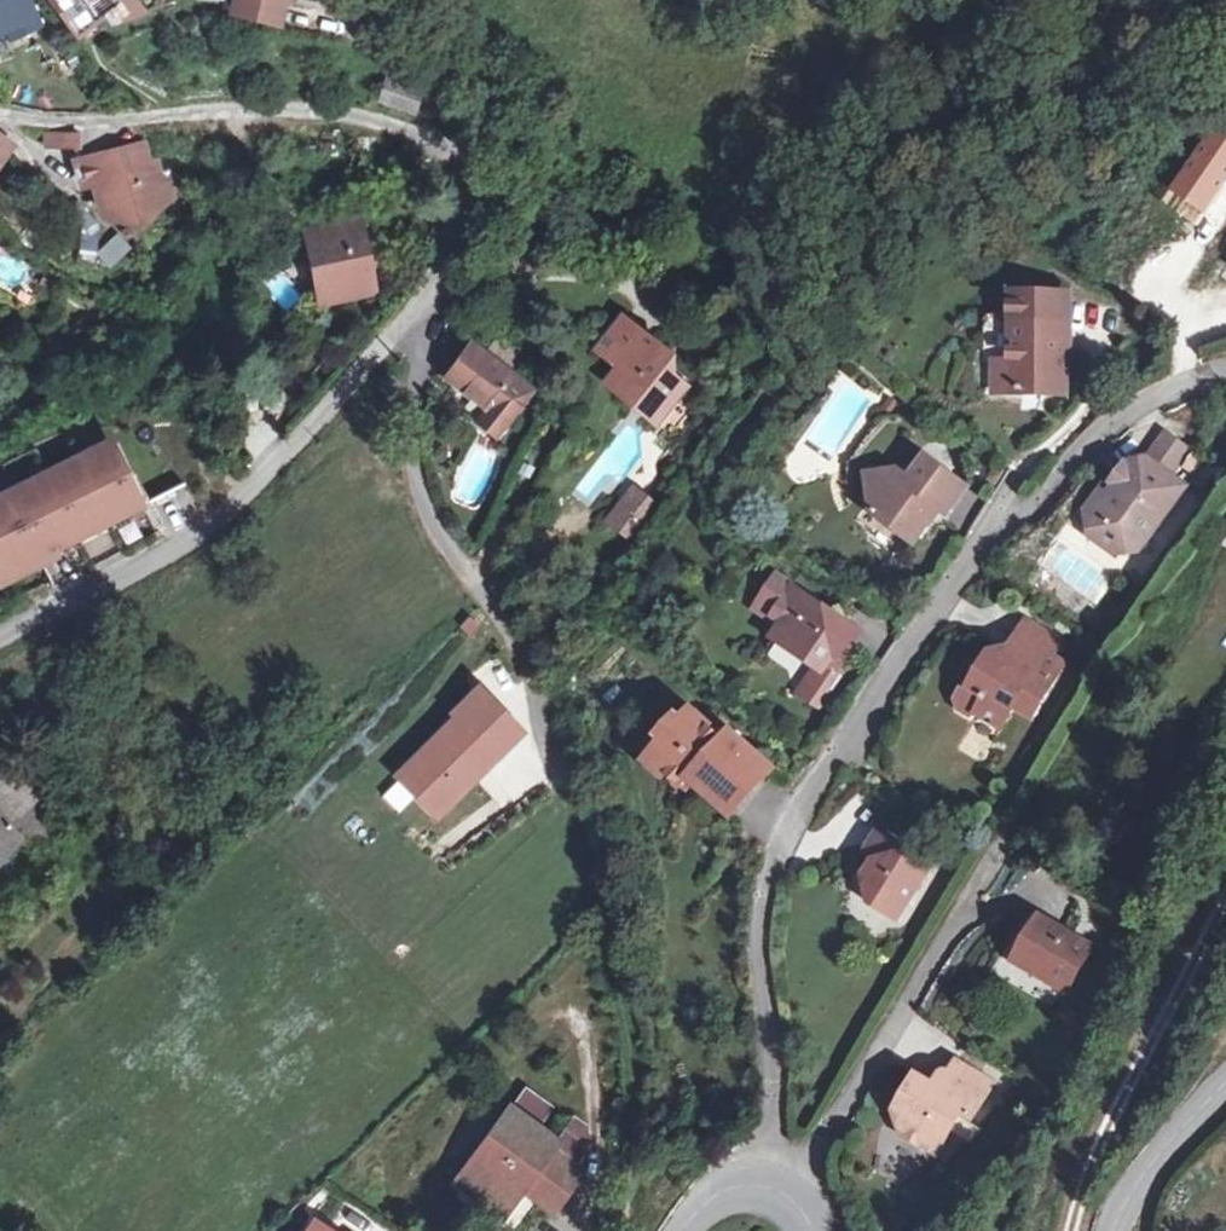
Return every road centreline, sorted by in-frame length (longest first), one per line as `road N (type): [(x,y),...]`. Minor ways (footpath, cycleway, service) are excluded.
road 1 (residential): [(765,1190),(773,1112),(759,974),(777,836),(993,536),(1042,498),(1113,420),(1225,370)]
road 2 (residential): [(0,653),(231,517),(346,404),(430,305),(458,177)]
road 3 (residential): [(458,177),(450,153),(429,138),(304,108),(72,117),(0,106)]
road 4 (track): [(413,324),(419,486),(455,564),(530,660),(547,755)]
road 5 (residential): [(999,855),(821,1144),(765,1190)]
road 6 (unclassified): [(458,177),(461,133),(428,67),(358,0)]
road 7 (tertiary): [(1225,1081),(1109,1230)]

